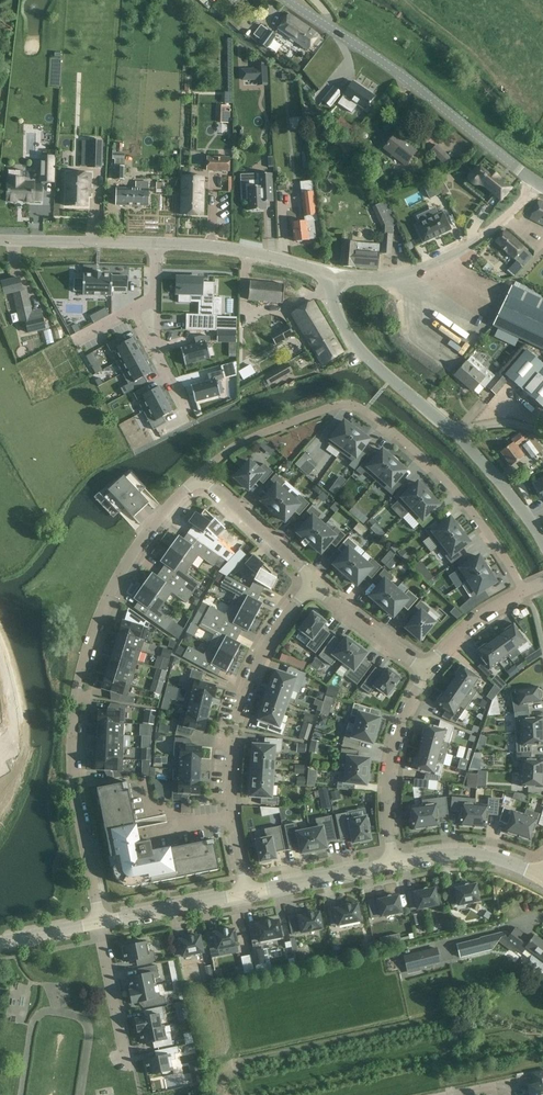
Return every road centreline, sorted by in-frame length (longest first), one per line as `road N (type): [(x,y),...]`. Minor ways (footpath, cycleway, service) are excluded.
road 1 (residential): [(200,475),(128,560),(83,663),(73,768),(99,922)]
road 2 (residential): [(524,591),(459,496),(355,405),(335,405),(231,447),(200,475)]
road 3 (residential): [(312,583),(260,657),(236,728),(232,817),(246,893)]
road 4 (unclassified): [(537,183),(416,86),(288,0)]
road 5 (residential): [(336,276),(440,262),(507,216),(537,183)]
road 6 (residential): [(460,438),(349,337),(334,304),(336,276)]
road 7 (residential): [(394,862),(389,771),(426,670)]
road 8 (residential): [(155,244),(212,247),(336,276)]
road 9 (residential): [(200,475),(312,583)]
road 10 (residential): [(0,242),(155,244)]
road 11 (residential): [(394,862),(472,853),(542,878)]
road 12 (residential): [(246,893),(394,862)]
road 13 (residential): [(99,922),(246,893)]
road 14 (residential): [(312,583),(426,670)]
road 15 (residential): [(124,1058),(99,922)]
road 16 (residential): [(542,544),(460,438)]
road 17 (residential): [(426,670),(480,616),(524,591)]

